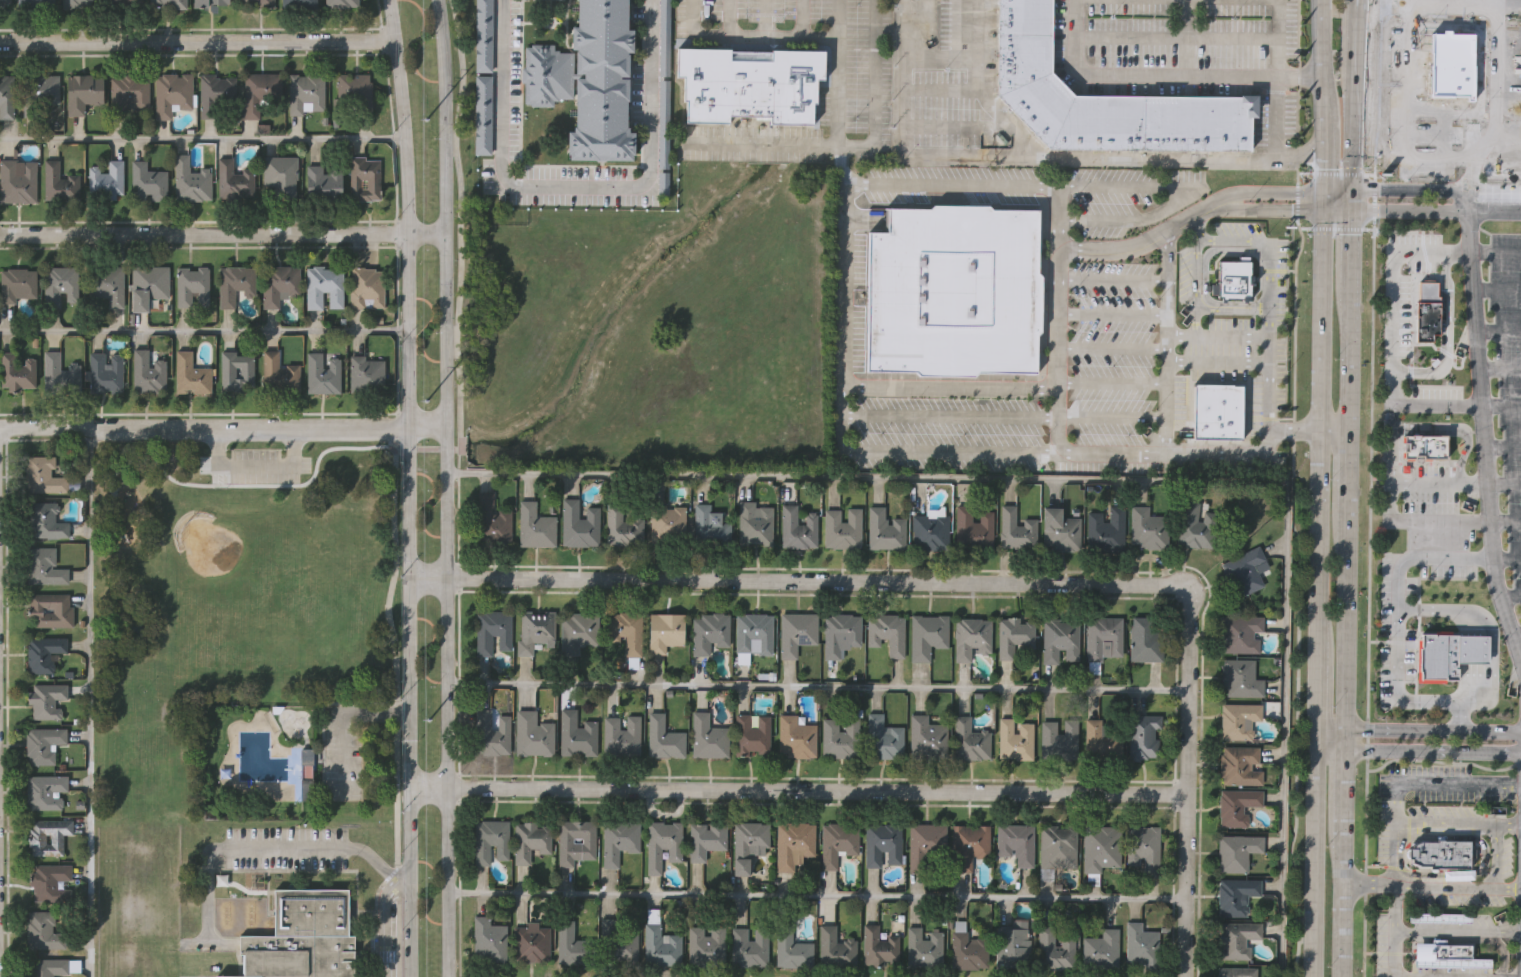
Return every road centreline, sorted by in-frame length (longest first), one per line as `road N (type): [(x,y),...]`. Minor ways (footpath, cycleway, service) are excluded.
road 1 (residential): [(411,586),(1183,593)]
road 2 (residential): [(445,790),(1182,793)]
road 3 (tertiary): [(409,233),(411,790)]
road 4 (tertiary): [(445,790),(443,234)]
road 5 (residential): [(0,428),(444,431)]
road 6 (secondary): [(1321,211),(1316,640)]
road 7 (residential): [(0,236),(409,233)]
road 8 (residential): [(0,43),(399,45)]
road 9 (residential): [(1183,593),(1180,976)]
road 10 (secondary): [(1345,976),(1348,728)]
road 11 (secondary): [(1315,740),(1313,976)]
road 12 (tertiary): [(443,234),(438,0)]
road 13 (tertiary): [(393,0),(409,233)]
road 14 (tertiary): [(446,976),(445,790)]
road 15 (tertiary): [(411,790),(410,976)]
road 16 (secondary): [(1348,728),(1349,546)]
road 17 (secondary): [(1350,429),(1351,299)]

